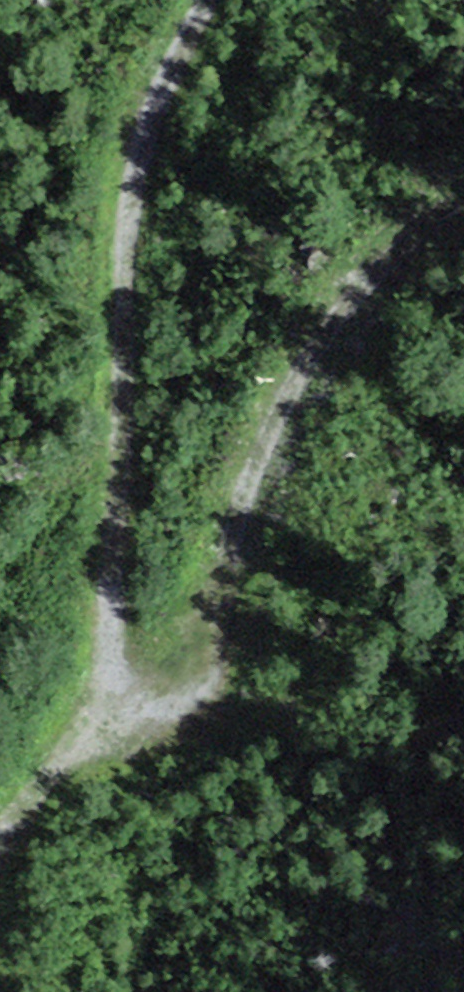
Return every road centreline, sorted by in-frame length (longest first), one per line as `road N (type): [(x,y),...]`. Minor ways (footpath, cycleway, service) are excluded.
road 1 (track): [(122,699),(102,658),(117,556),(127,259),(161,119),(223,0)]
road 2 (track): [(463,200),(374,275),(300,378),(259,476),(232,587),(236,652),(211,695),(166,709),(122,699)]
road 3 (track): [(122,699),(83,740),(0,861)]

